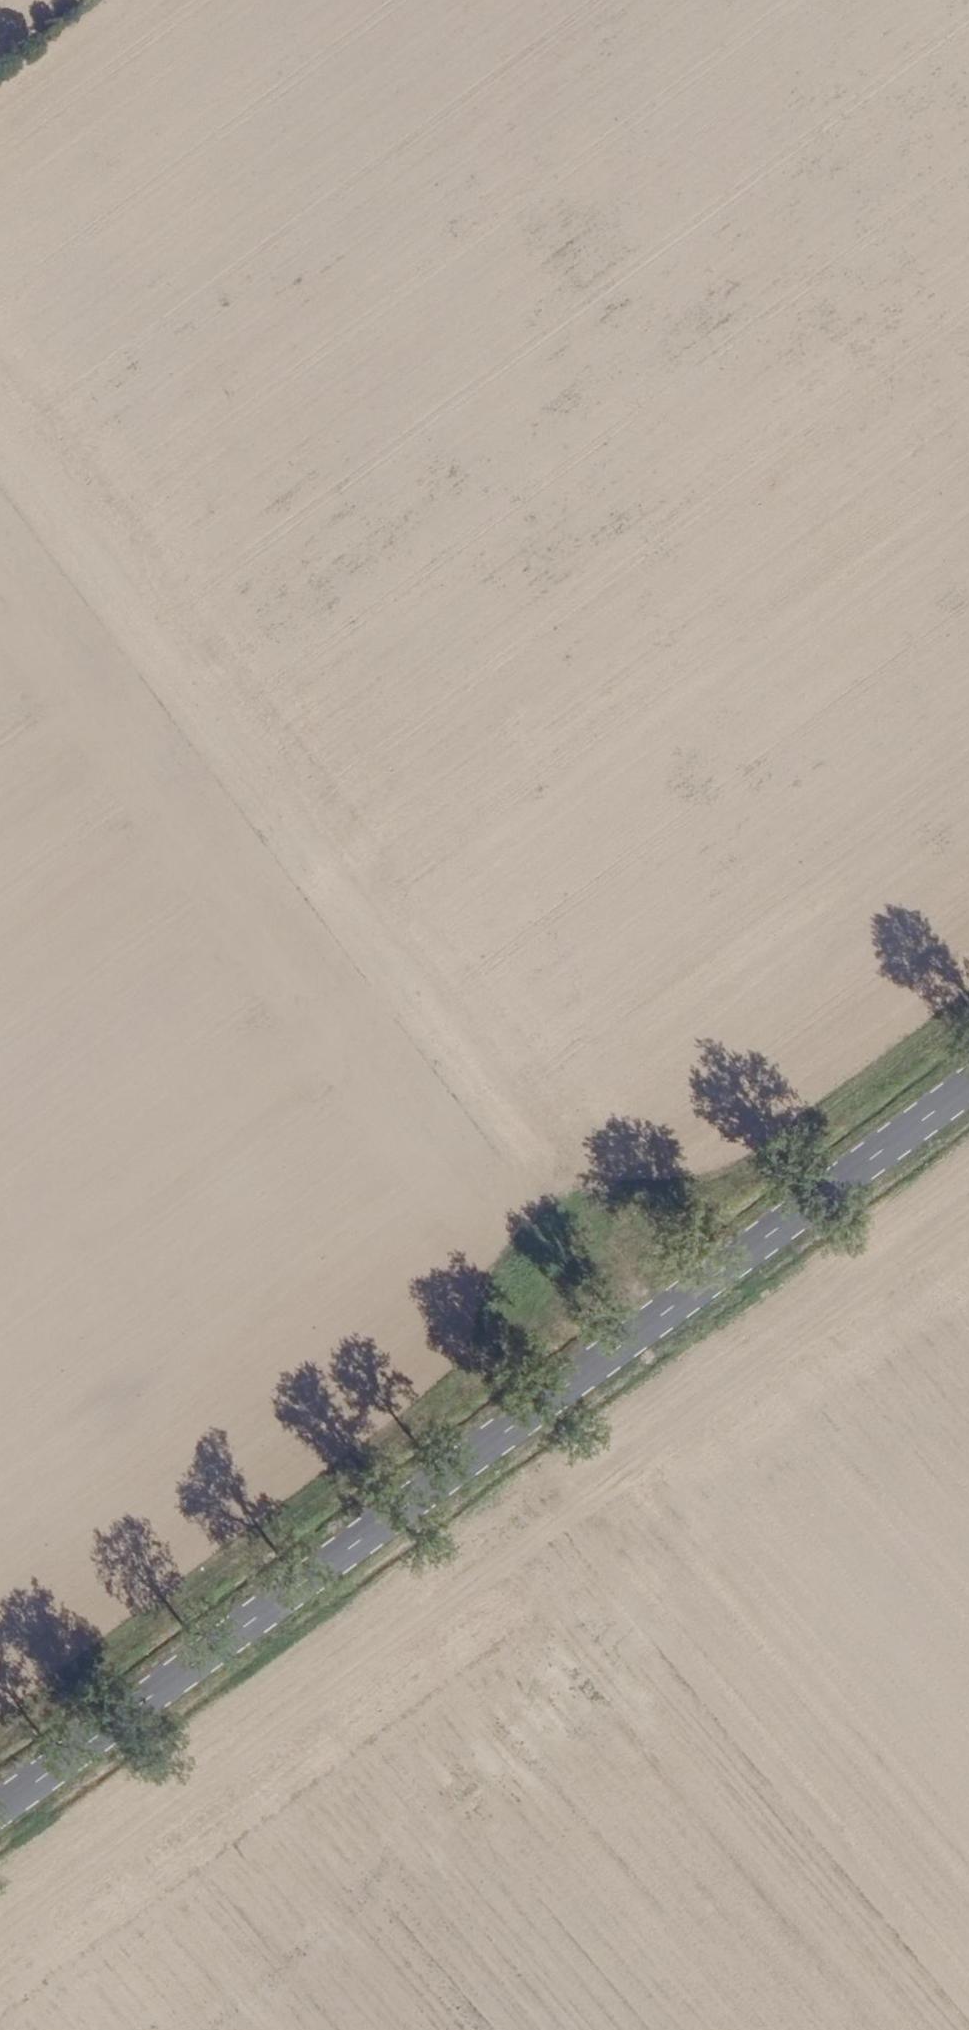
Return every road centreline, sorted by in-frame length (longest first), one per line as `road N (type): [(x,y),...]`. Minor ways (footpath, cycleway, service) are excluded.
road 1 (secondary): [(0,1810),(968,1089)]

